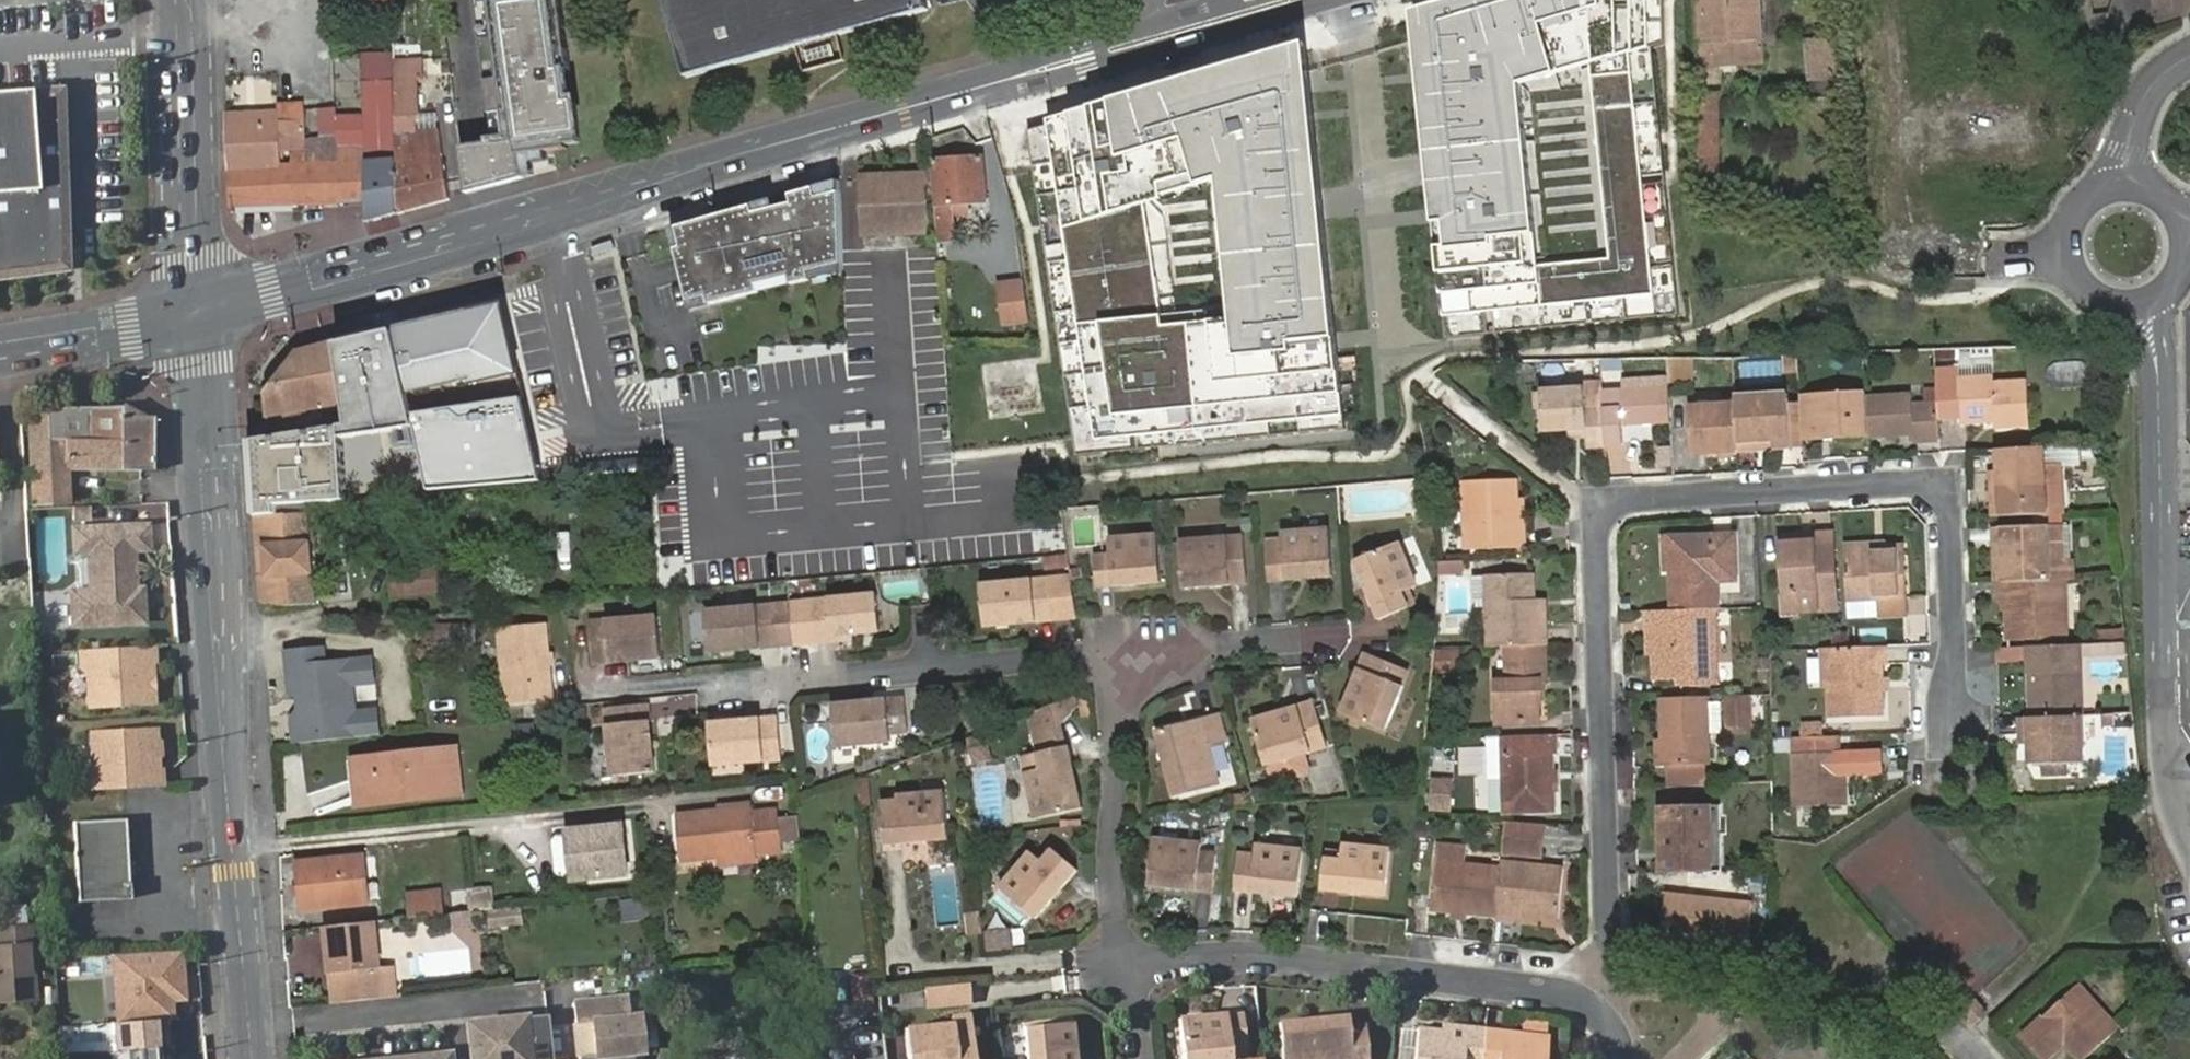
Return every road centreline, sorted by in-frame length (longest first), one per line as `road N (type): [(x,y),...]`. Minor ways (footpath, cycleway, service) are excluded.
road 1 (residential): [(1591,1006),(1606,955),(1594,529),(1615,498),(1927,477),(1949,507),(1947,713)]
road 2 (secondary): [(201,313),(1102,53)]
road 3 (tertiary): [(256,1058),(201,313)]
road 4 (residential): [(1129,658),(586,690)]
road 5 (residential): [(1591,1006),(1533,988),(1268,956),(1130,967)]
road 6 (residential): [(1130,967),(1120,952),(1110,822),(1129,658)]
road 7 (tertiary): [(201,313),(186,0)]
road 8 (secondary): [(1102,53),(1128,54),(1312,0)]
road 9 (secondary): [(0,349),(201,313)]
road 10 (residential): [(1129,658),(1330,641)]

